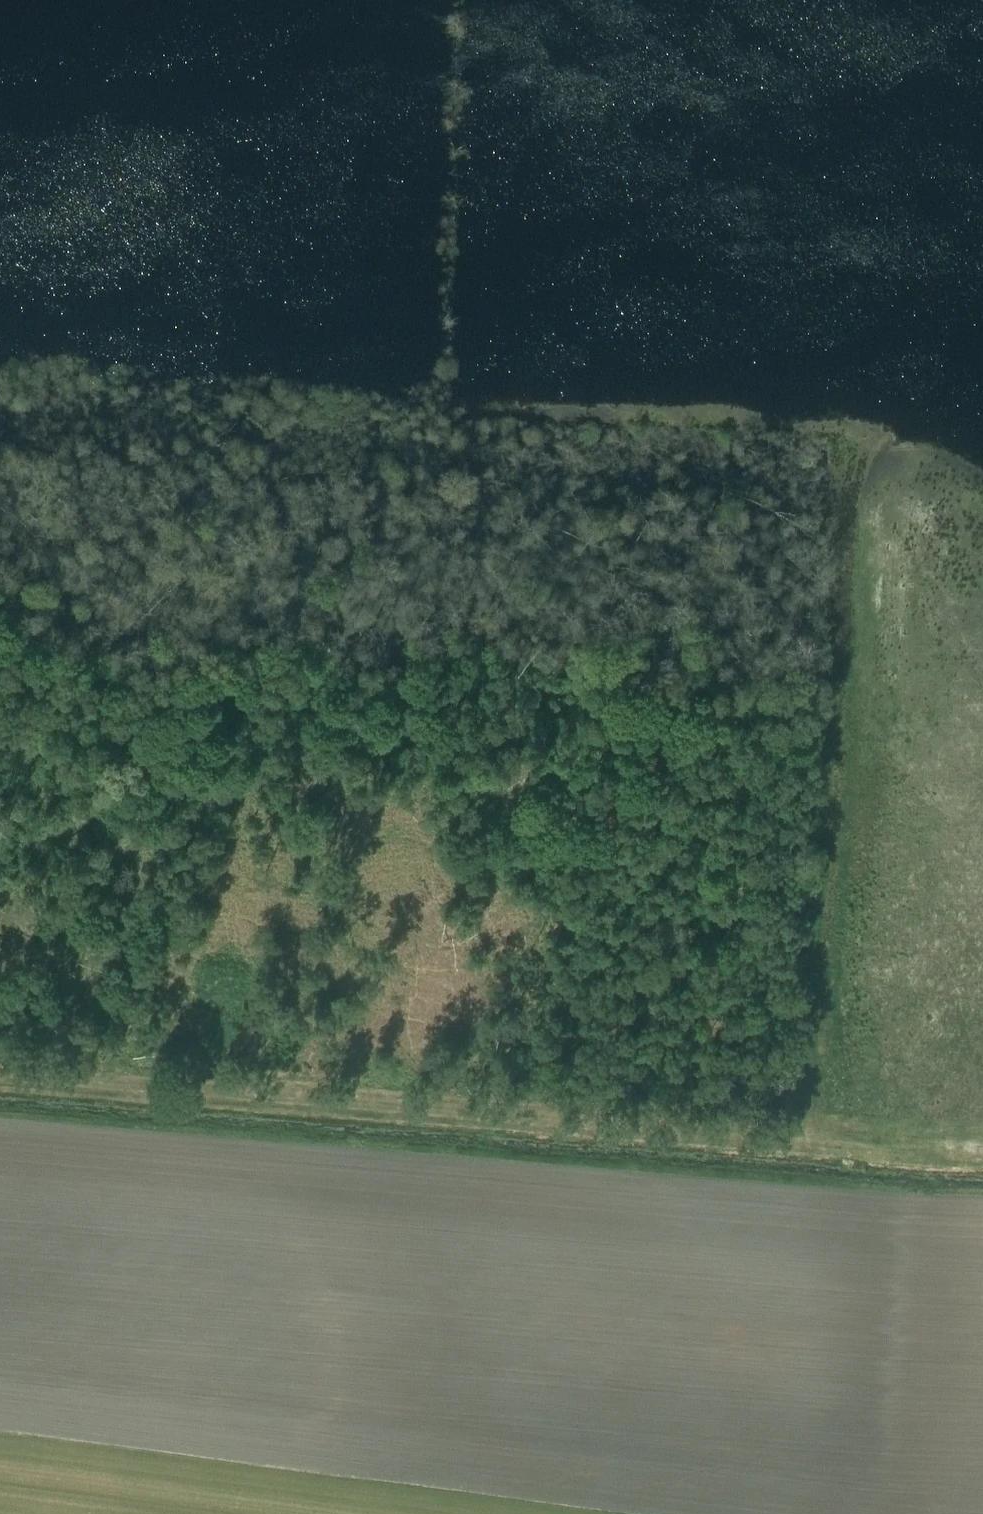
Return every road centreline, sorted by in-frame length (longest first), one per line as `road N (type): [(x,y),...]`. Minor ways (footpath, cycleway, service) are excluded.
road 1 (track): [(982,1150),(819,1146),(0,1076)]

